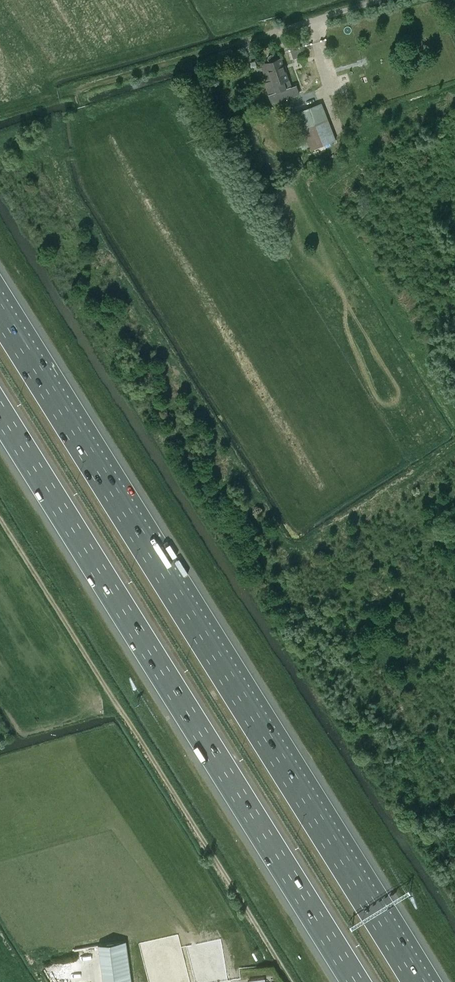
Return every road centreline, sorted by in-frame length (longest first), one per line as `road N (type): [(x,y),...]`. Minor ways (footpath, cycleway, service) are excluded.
road 1 (motorway): [(416,981),(0,315)]
road 2 (motorway): [(0,413),(355,981)]
road 3 (track): [(291,981),(0,517)]
road 4 (unclassified): [(275,34),(395,0)]

